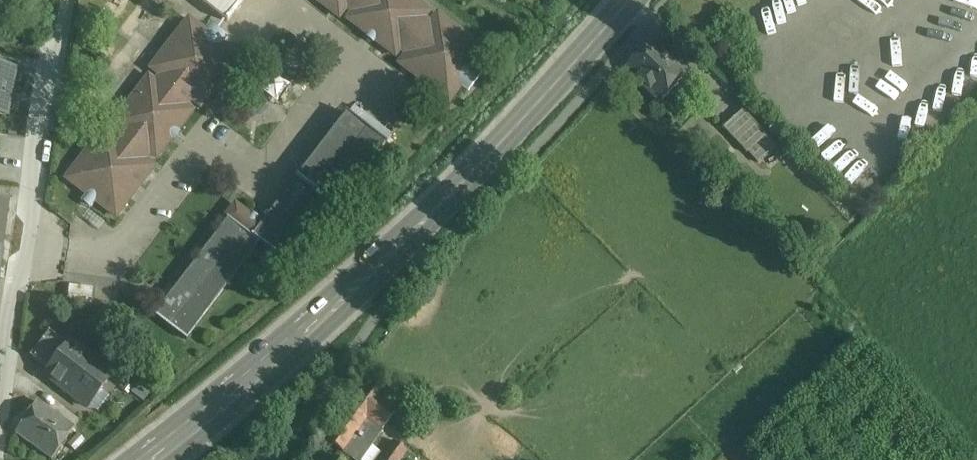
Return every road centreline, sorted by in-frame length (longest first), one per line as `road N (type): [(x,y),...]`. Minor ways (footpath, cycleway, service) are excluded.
road 1 (secondary): [(141,459),(471,173),(634,0)]
road 2 (residential): [(66,0),(0,426)]

